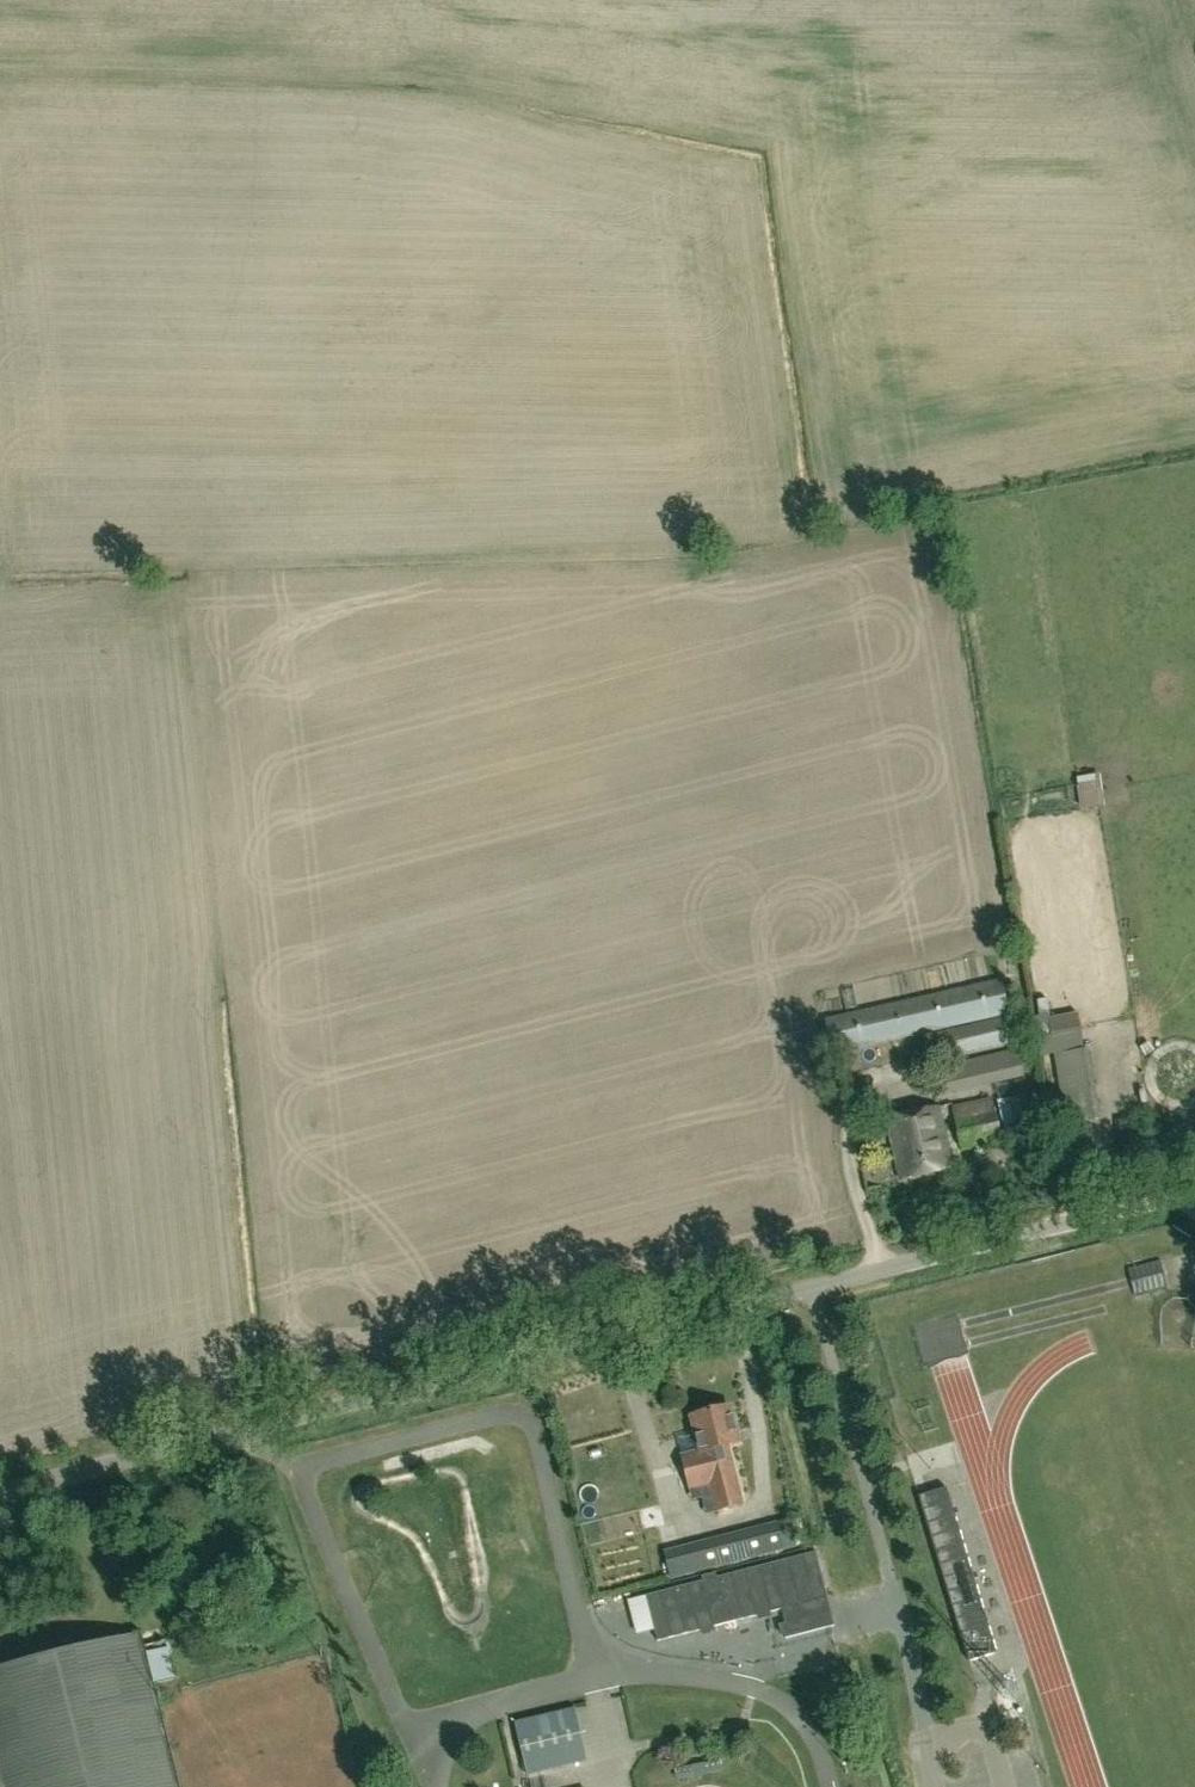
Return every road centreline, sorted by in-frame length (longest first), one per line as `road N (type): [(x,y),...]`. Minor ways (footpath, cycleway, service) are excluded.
road 1 (unclassified): [(0,1487),(1194,1191)]

